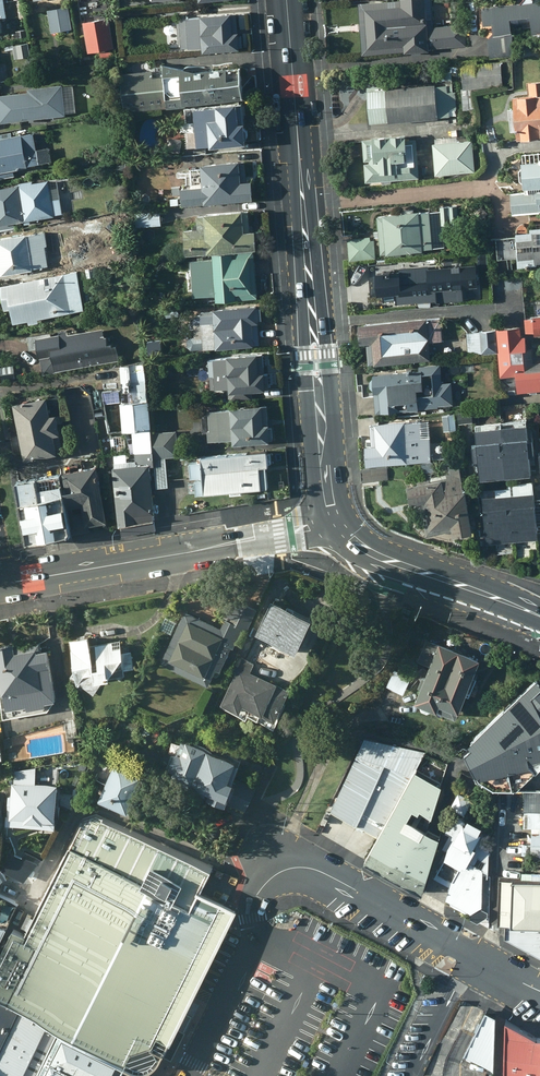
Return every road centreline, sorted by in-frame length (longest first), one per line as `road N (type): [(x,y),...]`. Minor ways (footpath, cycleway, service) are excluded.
road 1 (secondary): [(340,527),(329,492),(287,0)]
road 2 (residential): [(539,991),(318,871),(290,868),(258,895),(252,950),(189,1075)]
road 3 (tertiary): [(340,527),(0,584)]
road 4 (secondary): [(539,616),(379,557),(340,527)]

